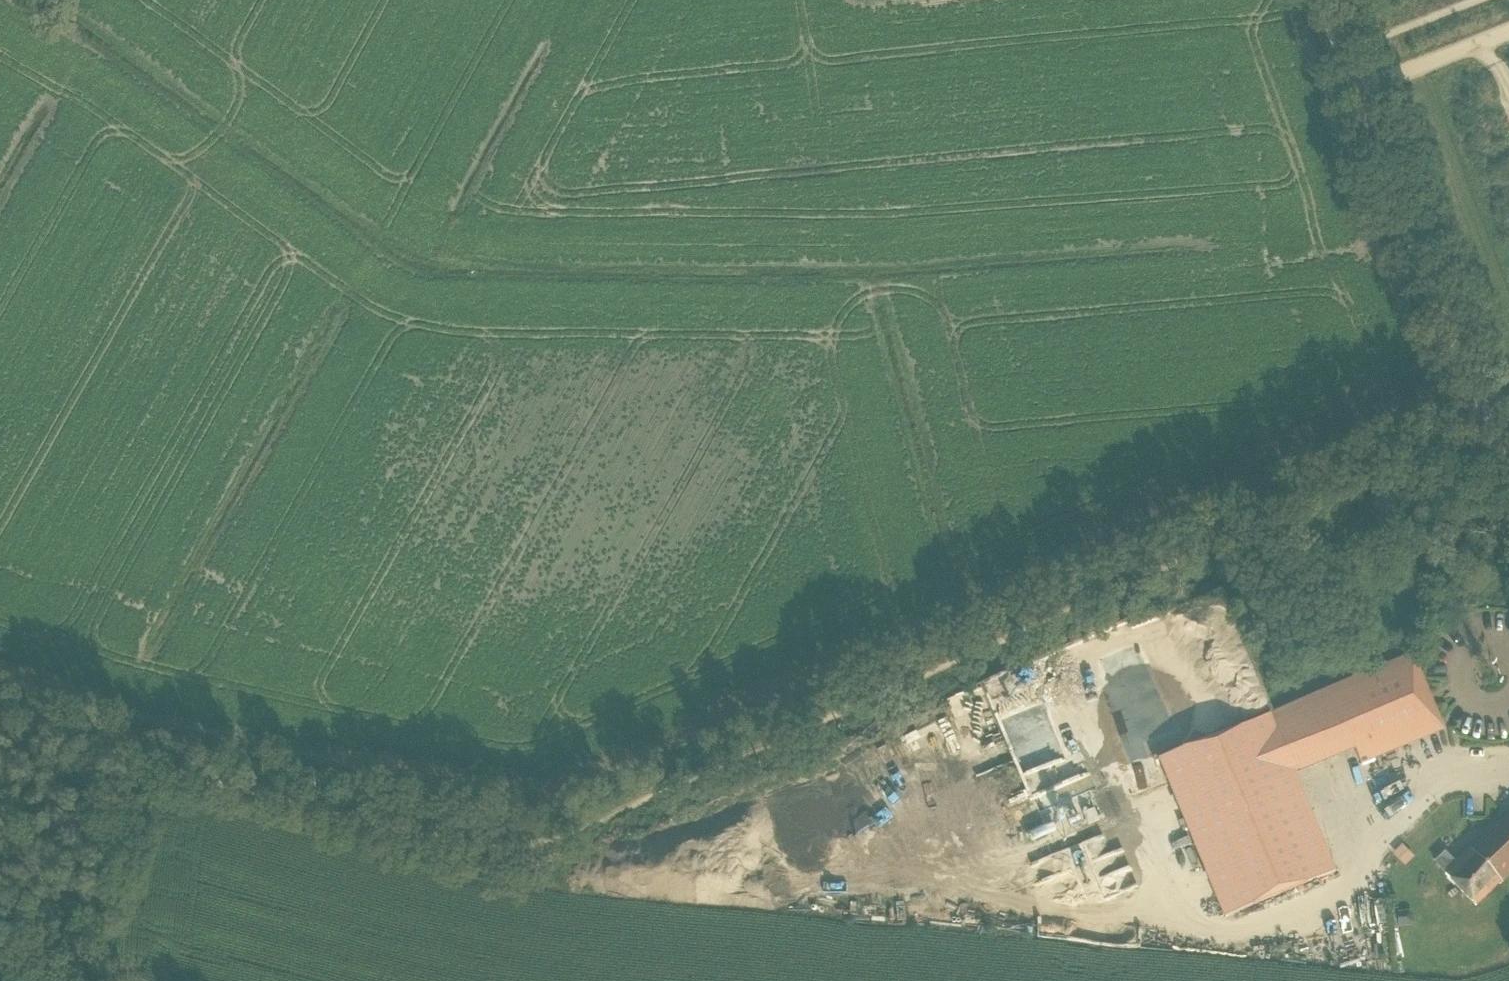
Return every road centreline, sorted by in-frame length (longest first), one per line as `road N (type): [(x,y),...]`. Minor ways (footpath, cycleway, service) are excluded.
road 1 (track): [(1484,425),(696,779),(503,852),(55,739)]
road 2 (tertiary): [(1508,490),(1323,0)]
road 3 (track): [(1342,51),(1479,0)]

